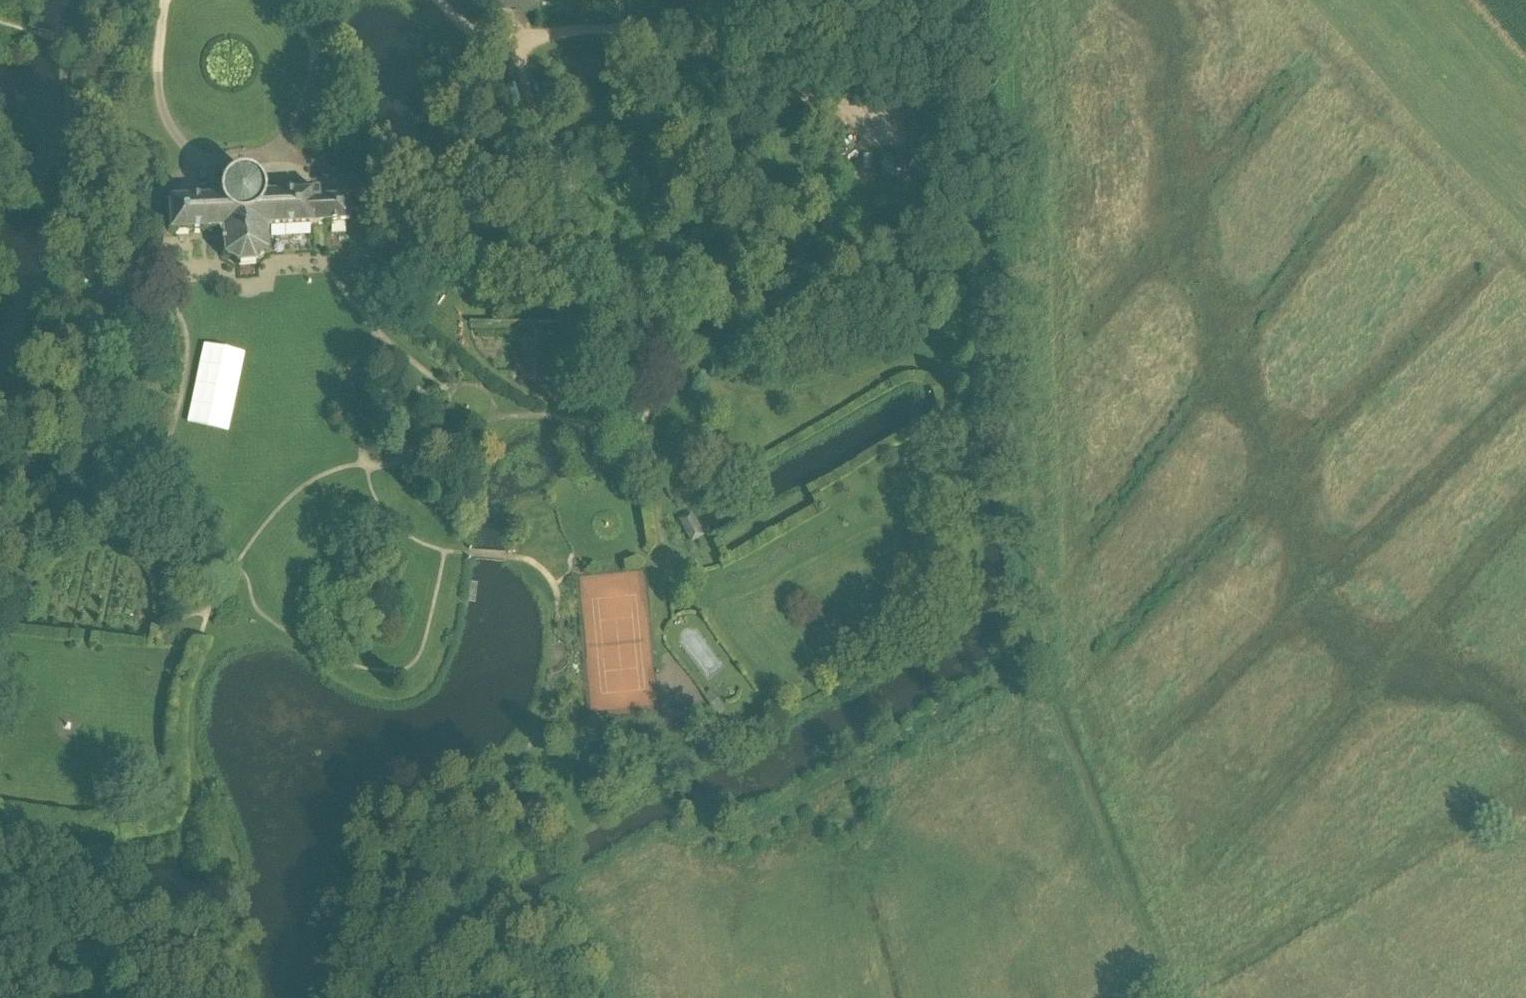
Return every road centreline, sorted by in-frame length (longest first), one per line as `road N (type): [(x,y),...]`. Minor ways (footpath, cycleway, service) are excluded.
road 1 (track): [(436,0),(473,33),(655,39),(709,59),(753,87)]
road 2 (track): [(128,997),(81,955),(0,922)]

